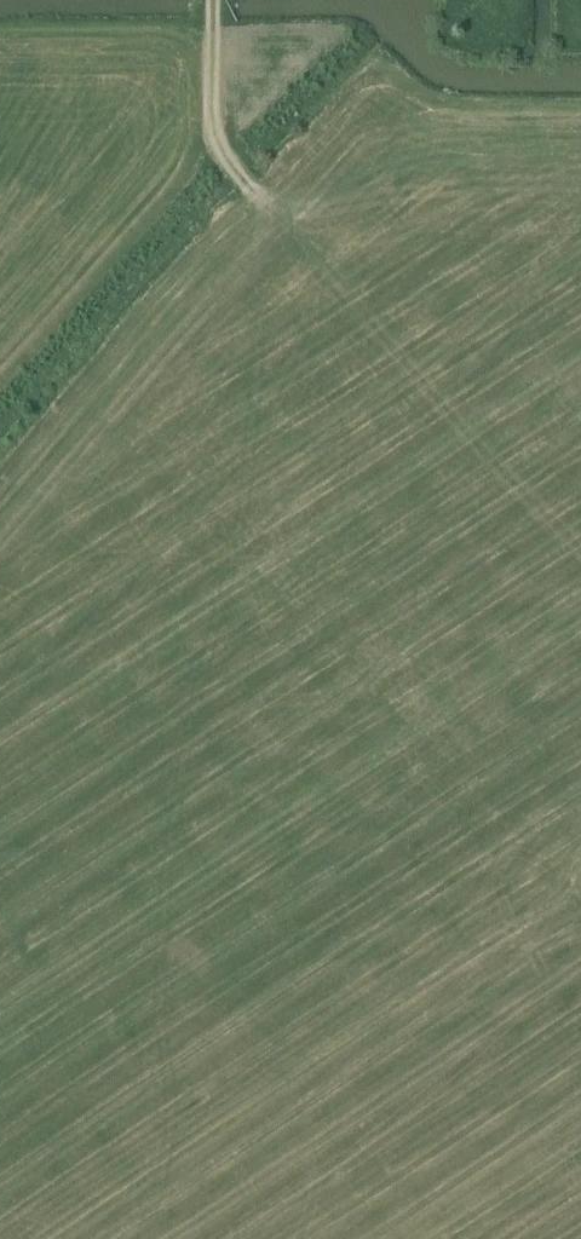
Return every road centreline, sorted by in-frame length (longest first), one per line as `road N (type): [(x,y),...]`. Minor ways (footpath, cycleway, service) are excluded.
road 1 (track): [(214,0),(211,126),(226,166),(263,204)]

